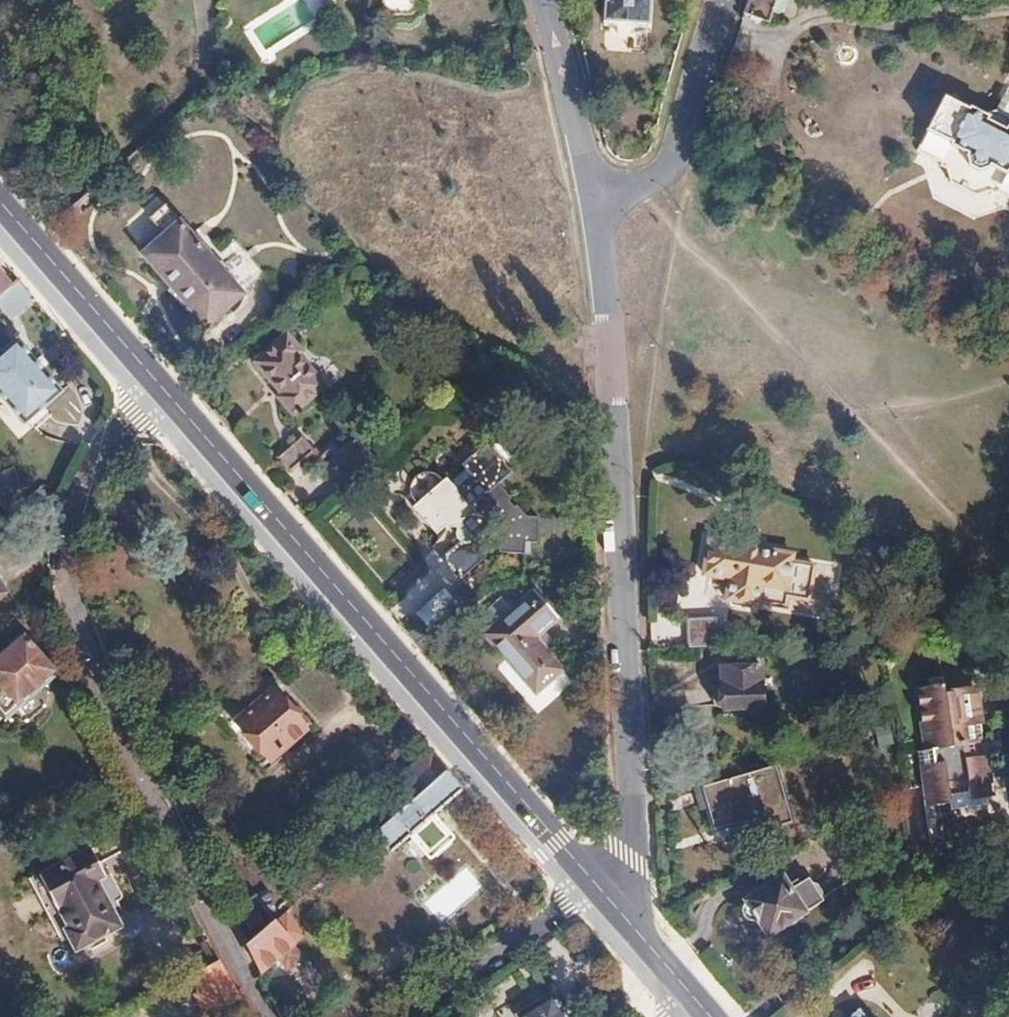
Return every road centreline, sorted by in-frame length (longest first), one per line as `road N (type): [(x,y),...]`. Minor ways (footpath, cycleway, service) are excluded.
road 1 (tertiary): [(615,906),(635,856),(613,388),(590,198)]
road 2 (residential): [(266,1016),(106,697),(69,585),(73,500),(112,440),(163,390)]
road 3 (secondary): [(163,390),(595,883)]
road 4 (secondary): [(0,202),(163,390)]
road 5 (residential): [(595,883),(401,1016)]
road 6 (tertiary): [(590,198),(540,0)]
road 7 (residential): [(721,0),(670,163)]
road 8 (secondary): [(615,906),(701,1006)]

